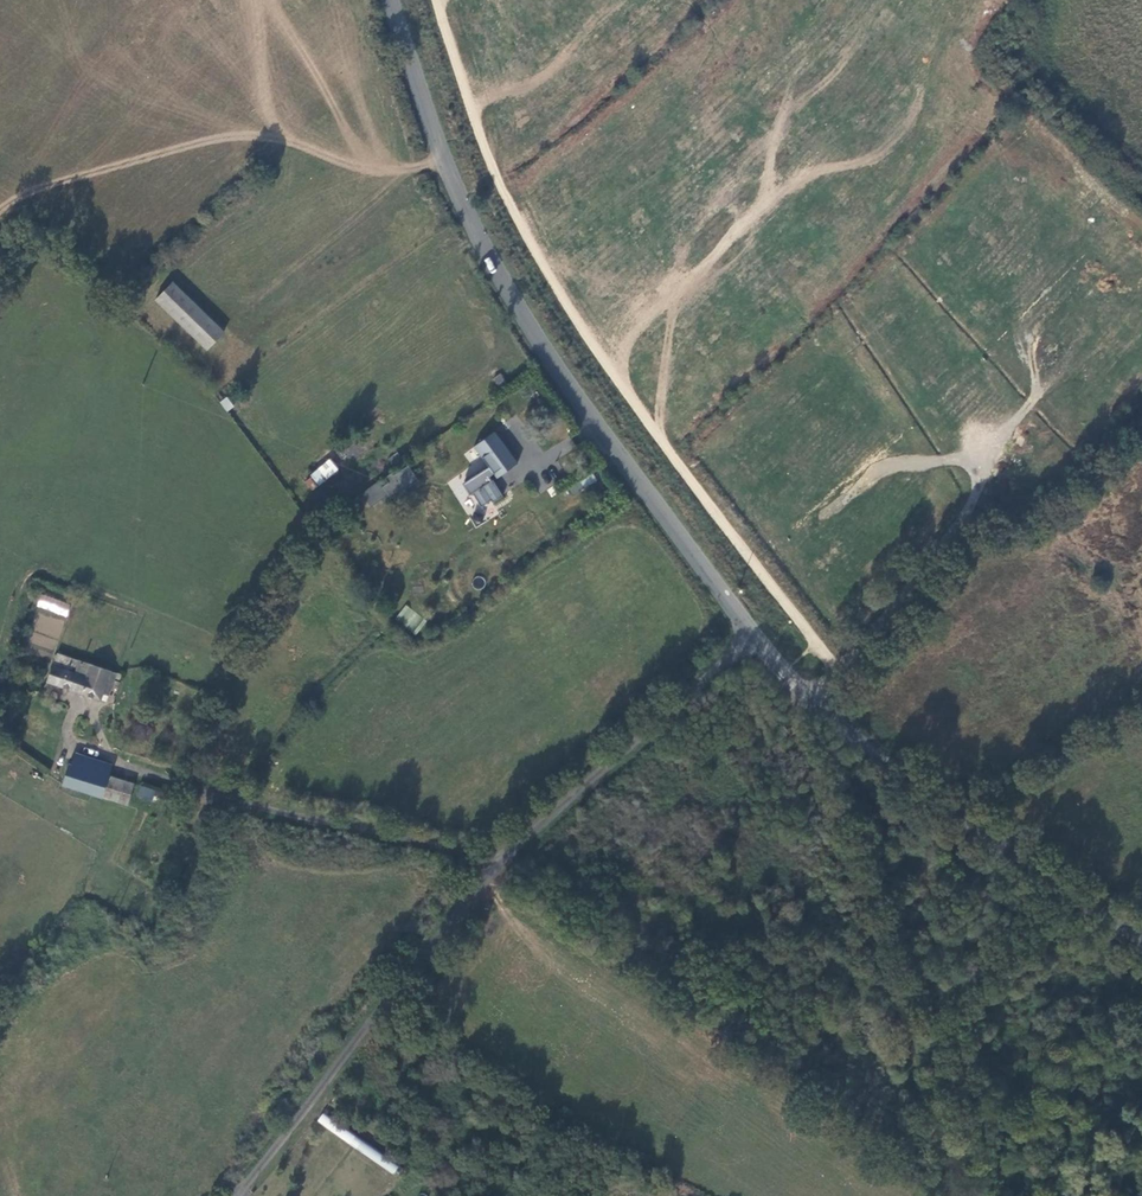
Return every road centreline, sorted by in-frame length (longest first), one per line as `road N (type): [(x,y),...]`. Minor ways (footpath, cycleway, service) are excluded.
road 1 (tertiary): [(753,634),(506,292),(445,163),(392,0)]
road 2 (tertiary): [(1141,939),(887,762),(809,696),(753,634)]
road 3 (unclassified): [(502,862),(238,1195)]
road 4 (unclassified): [(753,634),(502,862)]
road 5 (unclassified): [(502,862),(204,791)]
road 6 (unclassified): [(117,760),(73,741),(75,711),(94,711),(107,749)]

